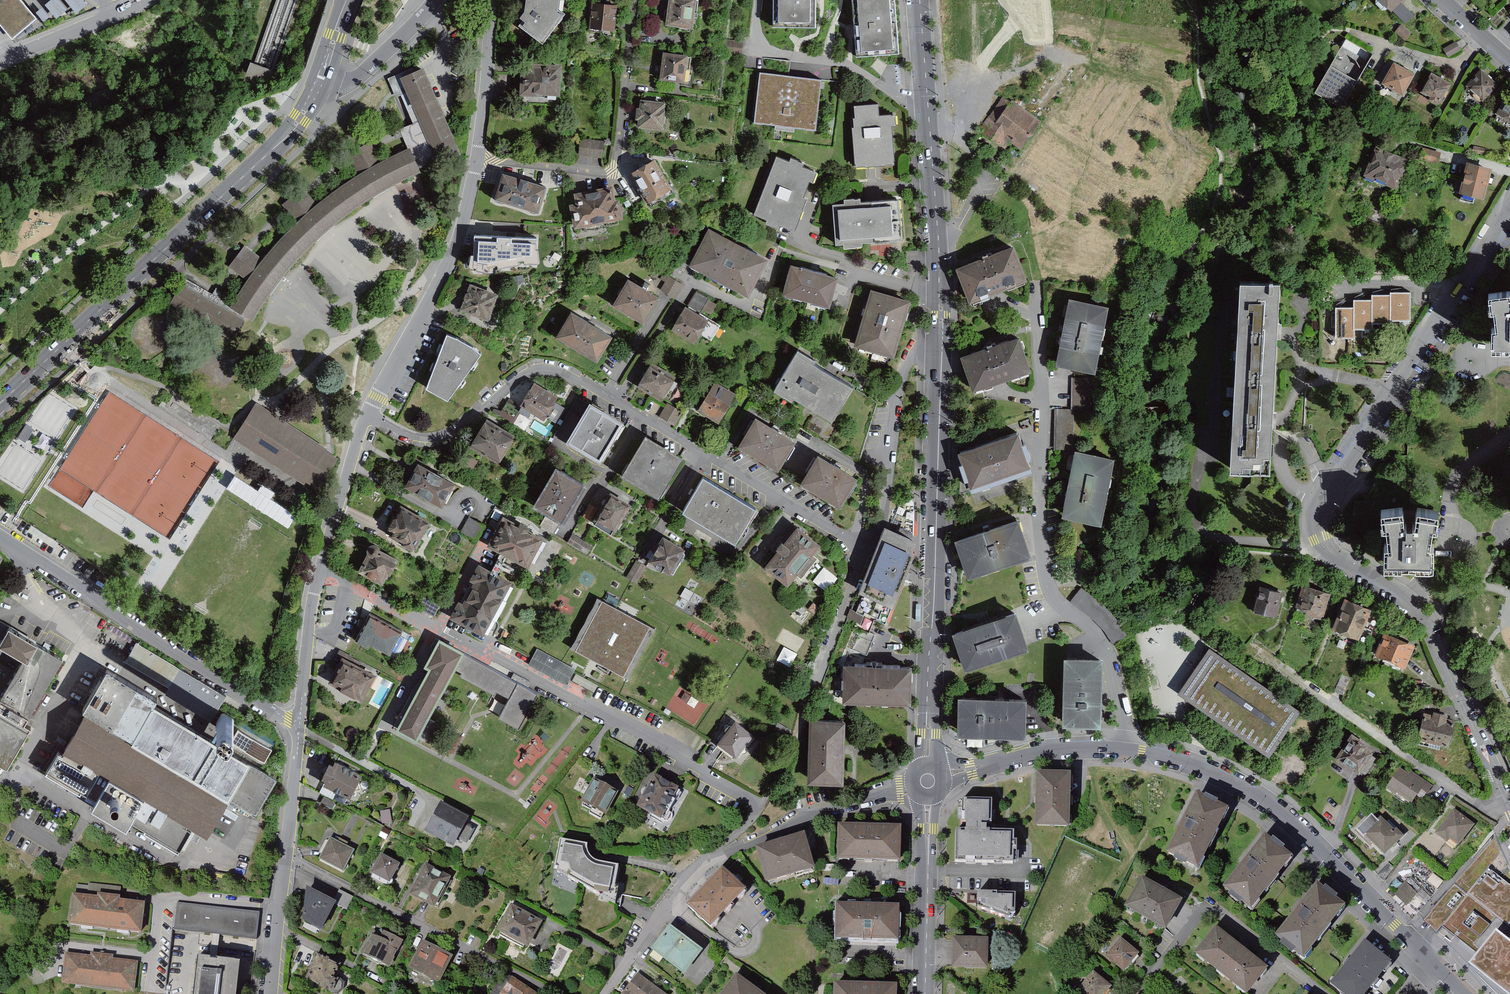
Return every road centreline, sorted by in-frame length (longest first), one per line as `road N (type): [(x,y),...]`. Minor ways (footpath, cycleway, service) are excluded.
road 1 (tertiary): [(1429,960),(1282,815),(1193,764),(1127,749),(1057,749),(928,781)]
road 2 (residential): [(366,415),(415,437),(453,435),(534,370),(547,369),(866,544)]
road 3 (residential): [(1391,392),(1326,492),(1320,539),(1336,560),(1419,608),(1509,811)]
road 4 (primary): [(0,405),(294,130),(318,89)]
road 5 (tertiary): [(941,332),(928,781)]
road 6 (residential): [(300,726),(0,540)]
road 7 (residential): [(534,677),(758,804),(756,819),(700,867)]
road 8 (residential): [(300,726),(313,595),(366,415)]
road 9 (residential): [(478,157),(615,173),(635,0)]
road 10 (residential): [(366,415),(455,249),(478,157)]
road 11 (residential): [(270,993),(300,726)]
road 12 (residential): [(1323,993),(1217,909),(1200,911),(1135,993)]
road 13 (residential): [(928,781),(810,818),(700,867)]
road 14 (residential): [(758,0),(761,53),(847,66),(929,122)]
road 15 (residential): [(941,332),(907,367),(885,510),(866,544)]
road 16 (residential): [(1509,211),(1391,392)]
road 17 (tertiary): [(928,781),(925,993)]
road 18 (tertiary): [(929,122),(941,332)]
road 19 (unclassified): [(0,67),(149,0)]
road 20 (residential): [(700,867),(605,993)]
road 21 (residential): [(478,157),(492,0)]
road 22 (residential): [(318,89),(365,73),(438,0)]
road 23 (residential): [(0,147),(17,131),(119,87)]
road 24 (tertiary): [(920,0),(929,122)]

